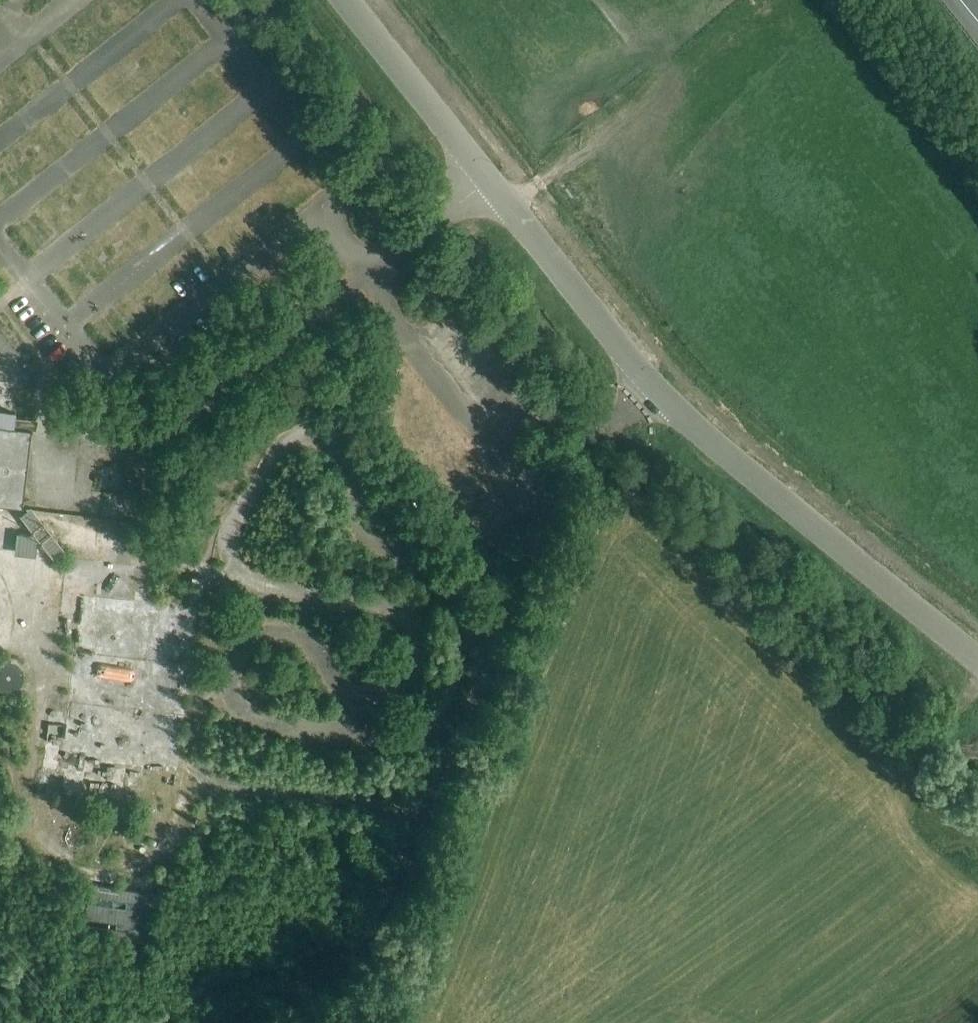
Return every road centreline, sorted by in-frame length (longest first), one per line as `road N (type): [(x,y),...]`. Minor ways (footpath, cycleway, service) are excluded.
road 1 (unclassified): [(346,0),(654,389),(977,661)]

